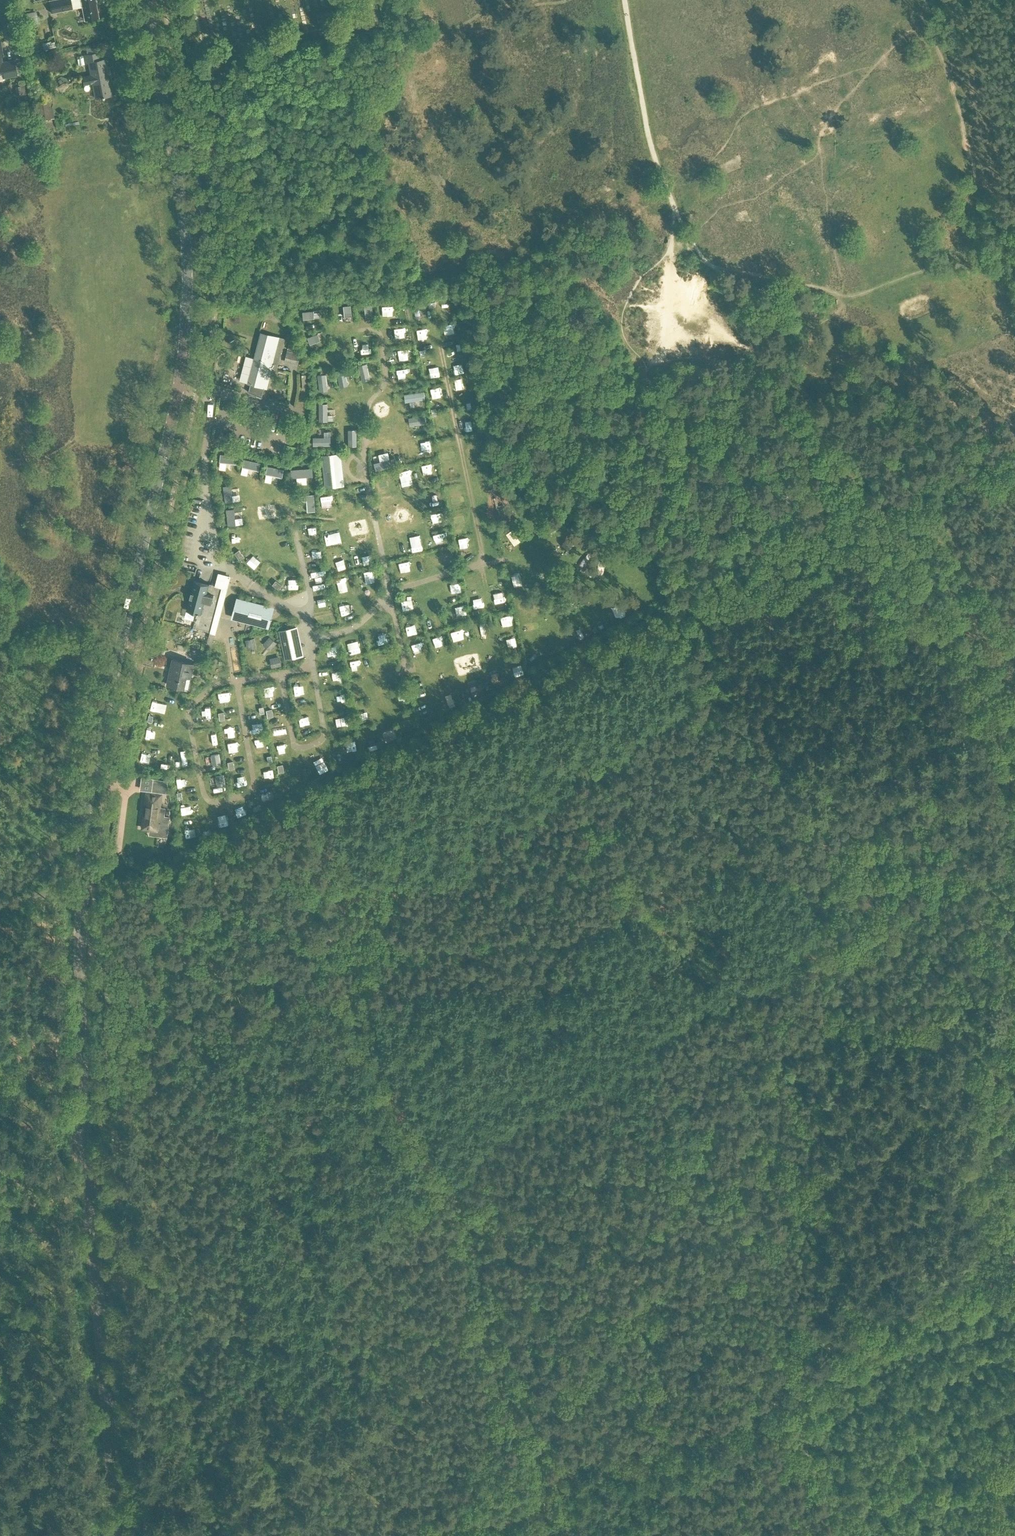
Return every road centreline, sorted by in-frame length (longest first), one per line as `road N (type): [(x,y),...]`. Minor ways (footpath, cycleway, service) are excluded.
road 1 (tertiary): [(81,888),(89,780),(184,347),(185,220),(145,0)]
road 2 (track): [(626,0),(652,151),(682,223),(959,674)]
road 3 (track): [(374,956),(390,922),(416,797),(451,733),(863,527)]
road 4 (tertiary): [(117,1535),(80,1071),(81,888)]
road 5 (track): [(447,1535),(461,1524),(515,1509),(588,1459),(705,1435),(934,1308),(1014,1274)]
road 6 (track): [(1014,1007),(997,1112),(1014,1274)]
road 7 (track): [(80,1071),(159,1056),(237,1028)]
road 8 (track): [(237,1028),(345,980),(374,956)]
road 9 (track): [(959,674),(1001,739),(1014,787)]

